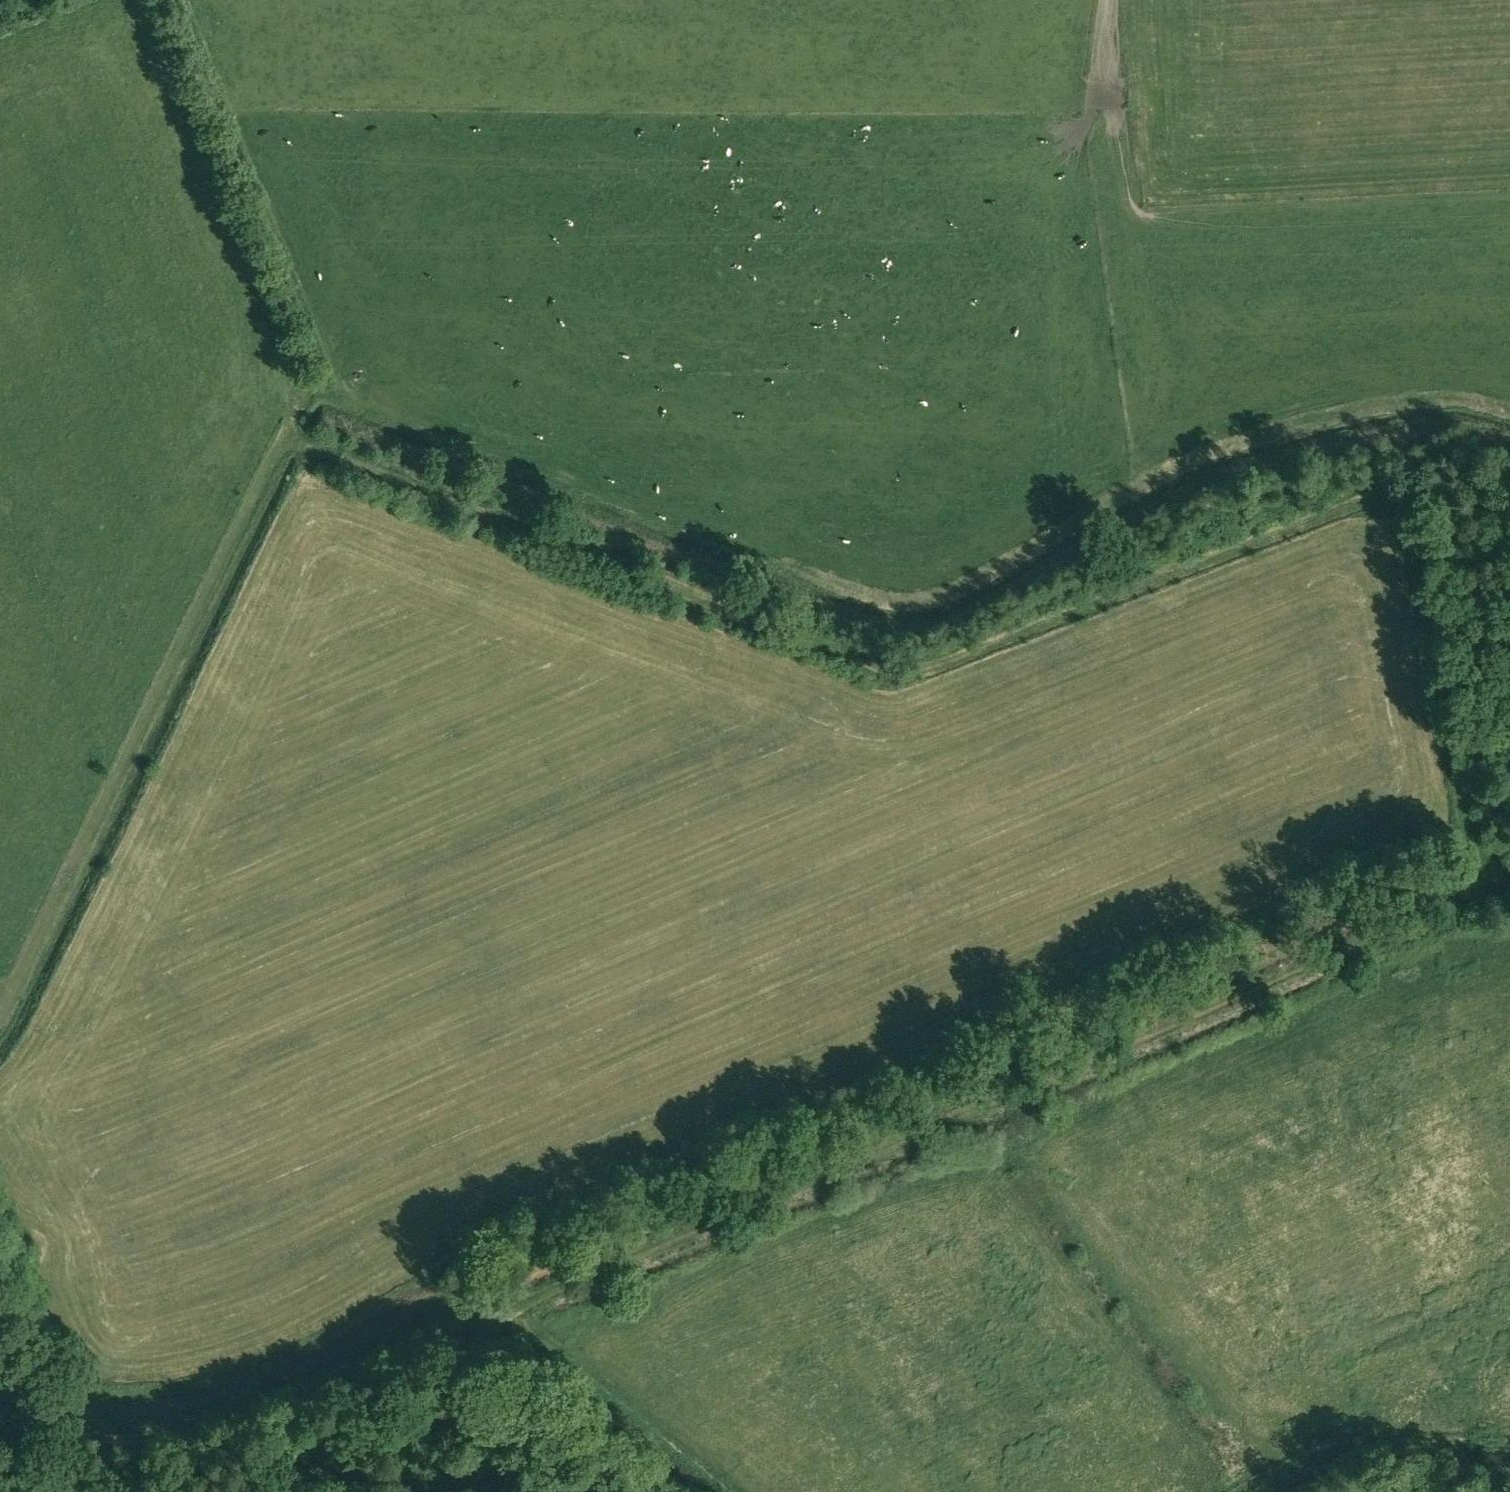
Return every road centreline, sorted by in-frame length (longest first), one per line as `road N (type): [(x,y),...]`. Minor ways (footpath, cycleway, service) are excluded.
road 1 (track): [(292,431),(898,665),(1035,625),(1132,578),(1272,530),(1377,499),(1400,505)]
road 2 (track): [(458,1349),(549,1295),(1481,883)]
road 3 (track): [(0,1031),(294,427)]
road 4 (track): [(0,1416),(127,1440),(193,1432),(421,1348),(458,1349)]

